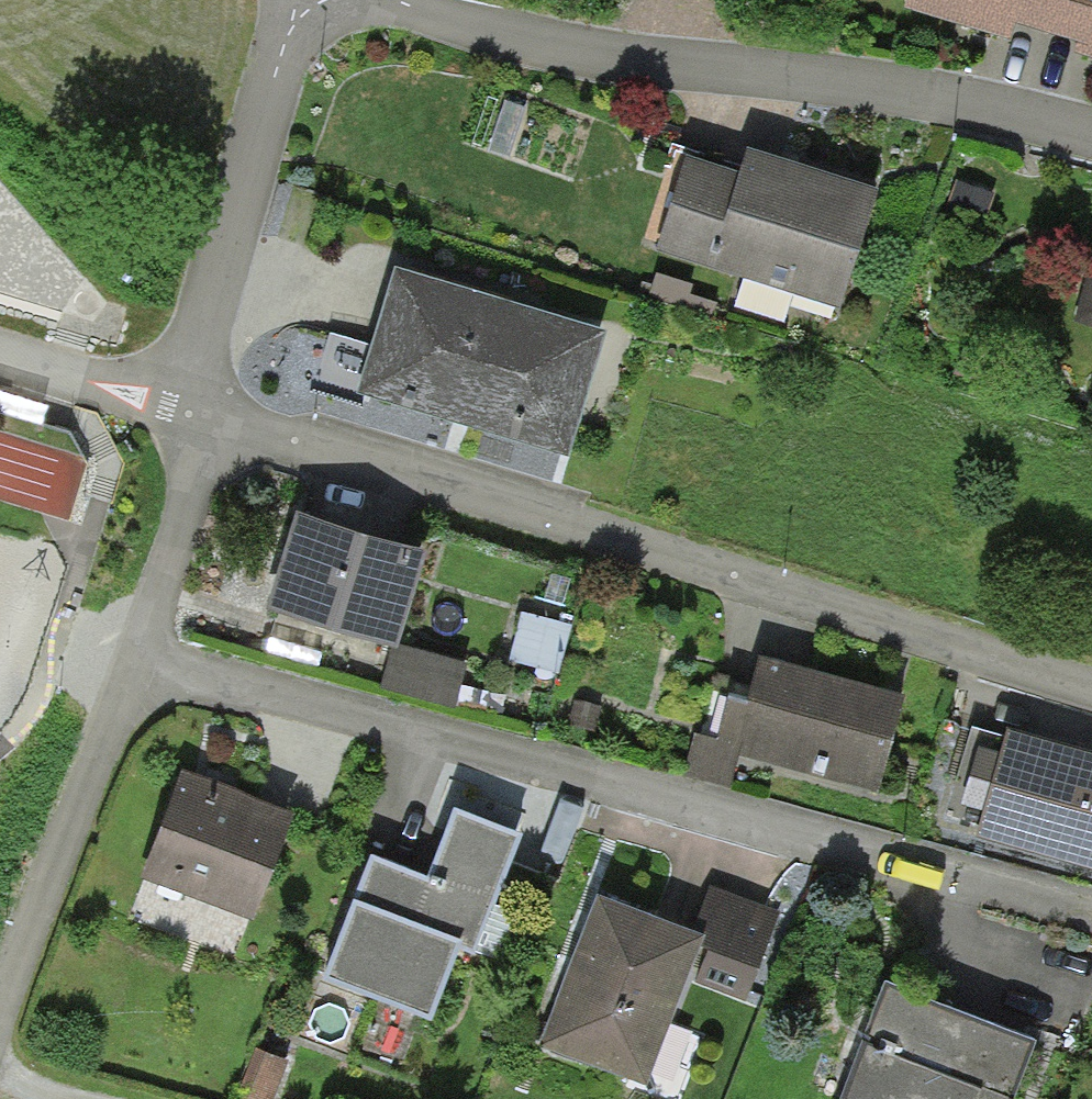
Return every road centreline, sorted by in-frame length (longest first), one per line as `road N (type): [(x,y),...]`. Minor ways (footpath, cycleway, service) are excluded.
road 1 (residential): [(130,661),(1091,921)]
road 2 (residential): [(1091,684),(185,402)]
road 3 (residential): [(1091,140),(840,85),(558,60),(355,0)]
road 4 (residential): [(185,402),(296,25),(315,0)]
road 5 (residential): [(0,990),(130,661)]
road 6 (residential): [(130,661),(184,462),(185,402)]
road 7 (residential): [(185,402),(0,354)]

